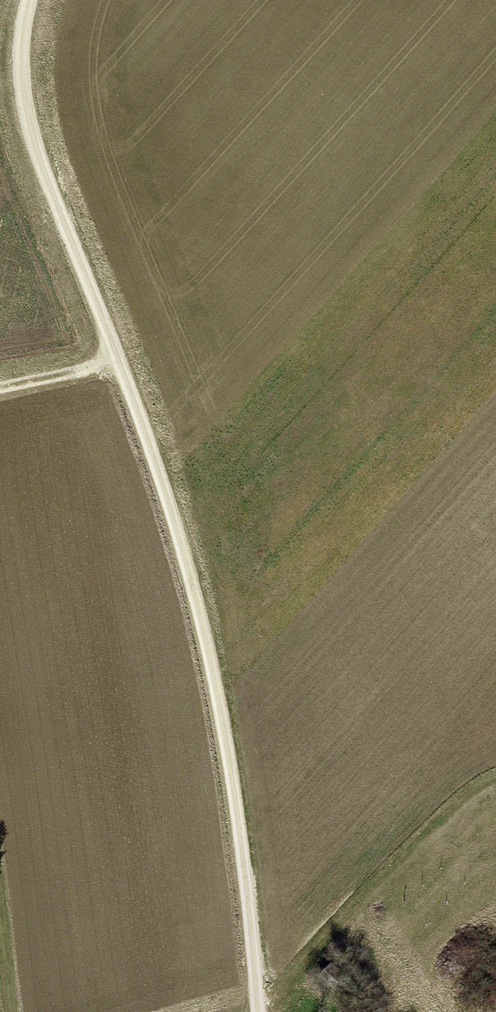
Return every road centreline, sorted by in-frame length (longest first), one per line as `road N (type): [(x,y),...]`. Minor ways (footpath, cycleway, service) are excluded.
road 1 (track): [(29,0),(19,59),(25,106),(177,530),(208,648),(259,1011)]
road 2 (track): [(495,771),(464,791),(317,943),(266,1011)]
road 3 (track): [(0,387),(118,363)]

